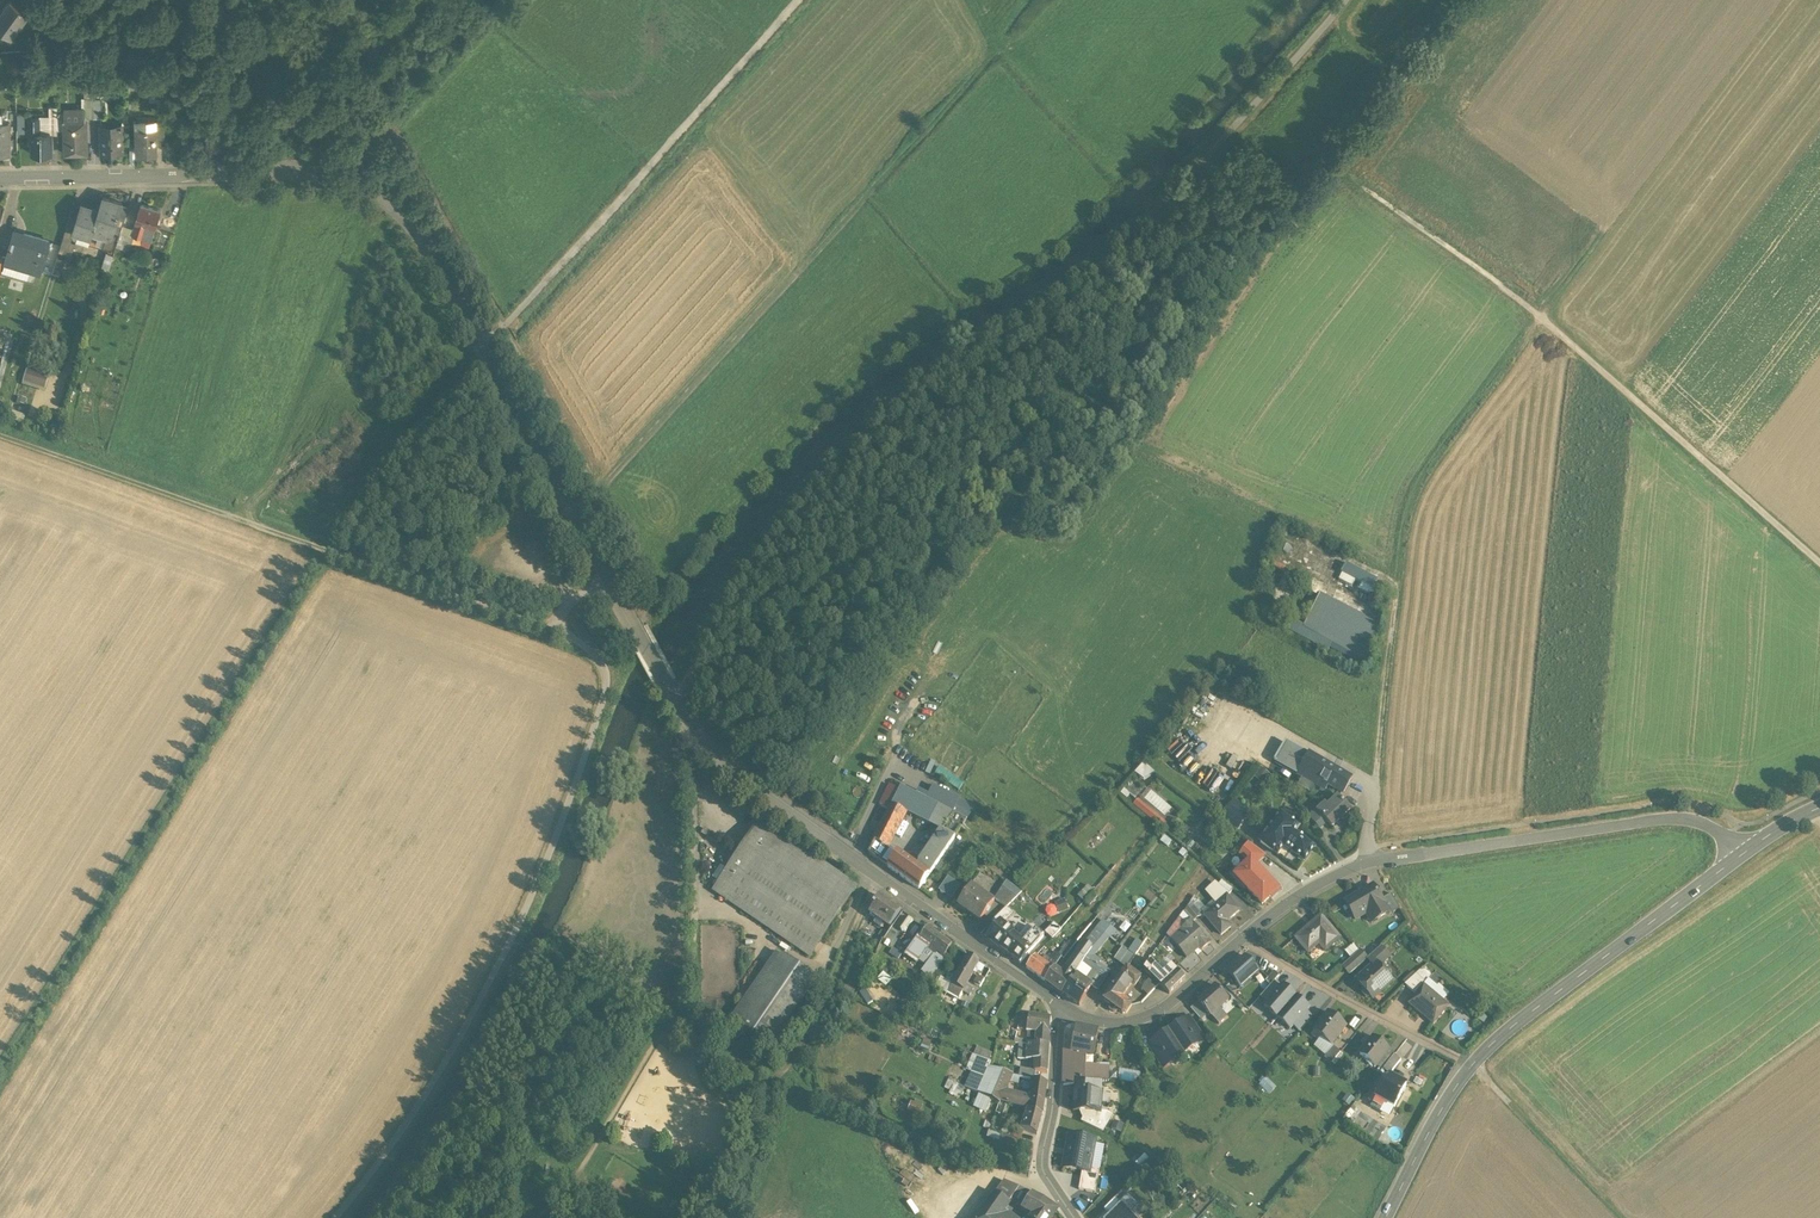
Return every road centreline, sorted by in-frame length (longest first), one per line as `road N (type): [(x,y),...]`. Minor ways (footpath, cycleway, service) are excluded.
road 1 (track): [(677,707),(723,606),(818,478),(920,386),(1100,267),(1348,0)]
road 2 (unclassified): [(177,176),(323,174),(395,209),(446,285),(699,742)]
road 3 (track): [(333,1217),(455,1045),(516,930),(608,686),(605,667),(563,628),(563,615),(608,579)]
road 4 (track): [(1051,0),(574,520)]
road 5 (track): [(332,551),(0,1085)]
road 6 (track): [(0,431),(577,640)]
road 7 (track): [(1541,317),(1411,491),(1377,776)]
road 8 (residential): [(699,742),(800,823),(1065,1009)]
road 9 (track): [(798,0),(503,326)]
road 10 (track): [(1791,0),(1541,317)]
road 11 (track): [(1819,564),(1541,317)]
road 12 (unclassified): [(1398,856),(1676,817),(1747,846)]
road 13 (secondary): [(1467,1067),(1493,1039),(1747,846)]
road 14 (track): [(789,1071),(733,1097),(706,1090),(685,1030),(690,921)]
road 15 (residential): [(1467,1067),(1241,938)]
road 16 (track): [(1541,317),(1338,166)]
road 17 (residential): [(1074,1217),(1039,1177),(1065,1009)]
road 18 (track): [(1624,1217),(1472,1063)]
road 19 (track): [(880,879),(817,1027),(789,1071)]
road 20 (residential): [(1065,1009),(1101,1021),(1142,1018),(1167,1006),(1241,938)]
road 21 (residential): [(1241,938),(1369,861),(1398,856)]
road 22 (residential): [(0,178),(177,176)]
road 23 (secondary): [(1385,1217),(1467,1067)]
road 24 (track): [(1382,688),(1359,687),(1257,629)]

